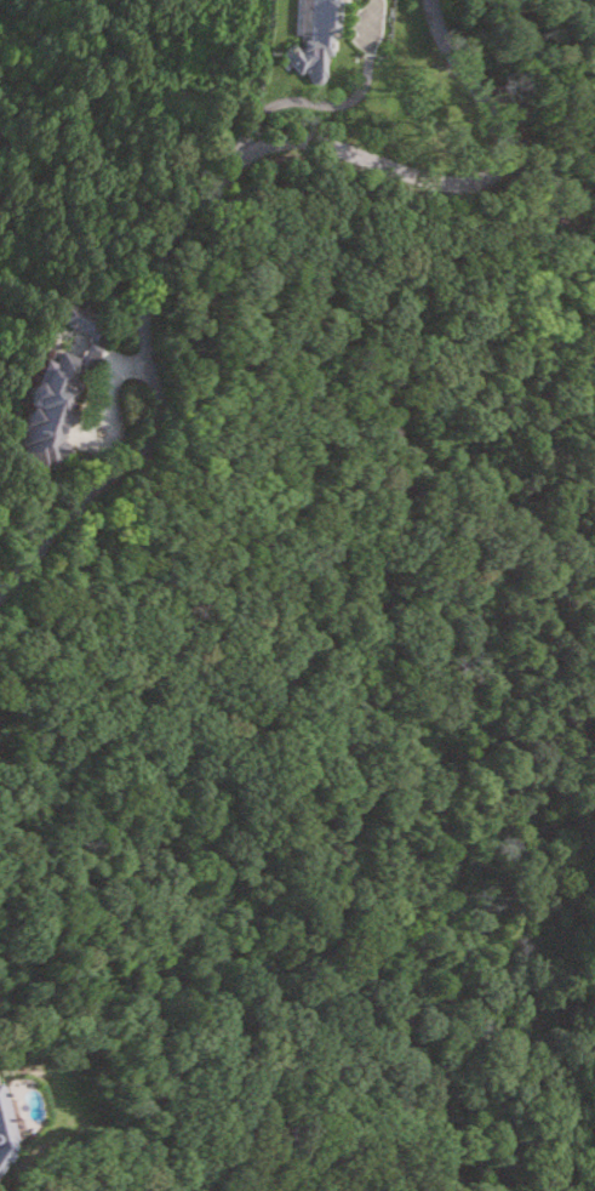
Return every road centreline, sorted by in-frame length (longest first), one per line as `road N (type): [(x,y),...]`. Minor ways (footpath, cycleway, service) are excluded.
road 1 (residential): [(0,582),(155,437),(165,397),(158,284),(179,237),(241,166),(297,143),(328,144),(450,175),(479,164),(500,142),(497,113),(450,21),(450,0)]

